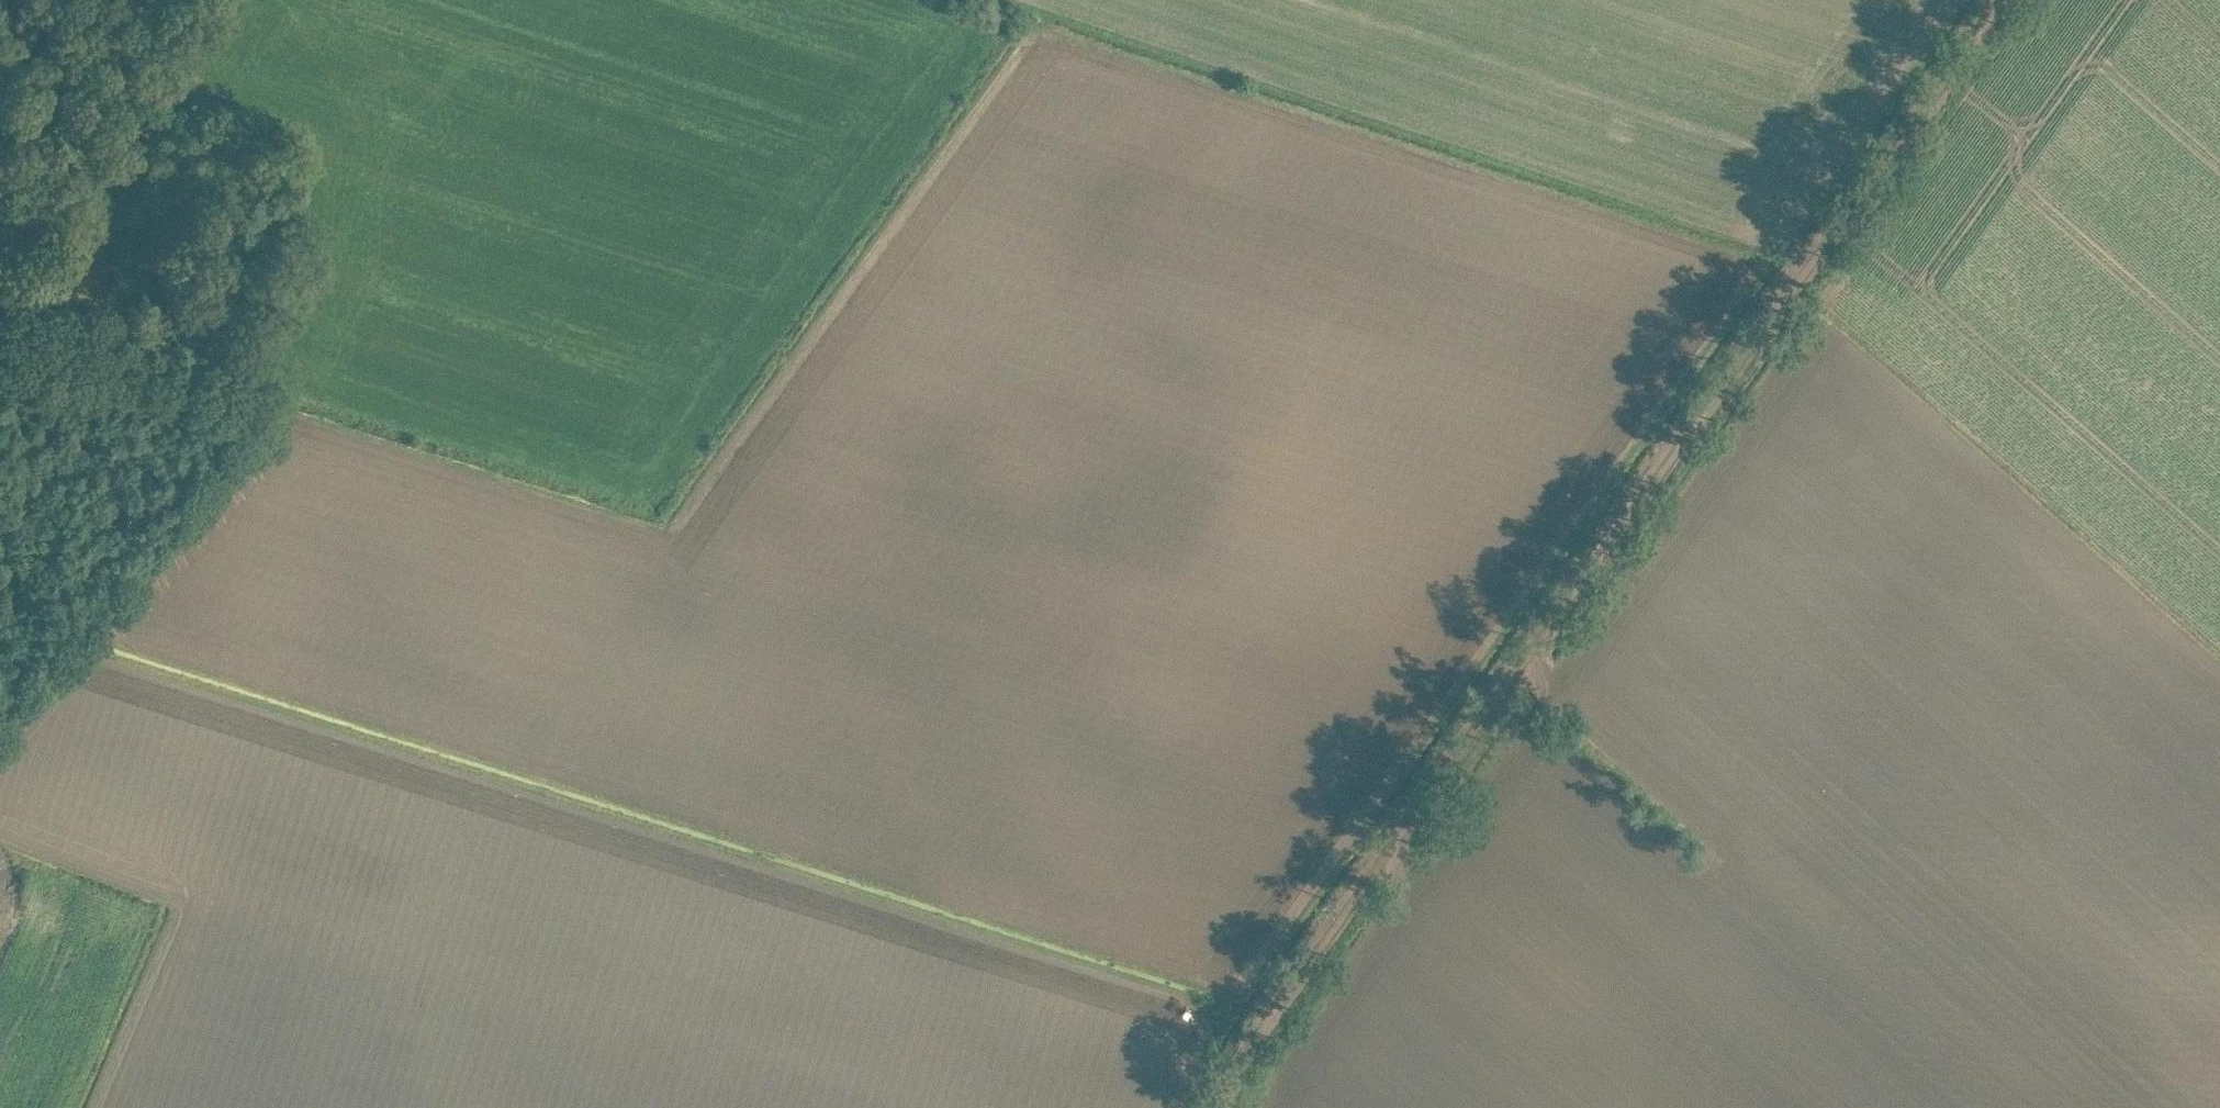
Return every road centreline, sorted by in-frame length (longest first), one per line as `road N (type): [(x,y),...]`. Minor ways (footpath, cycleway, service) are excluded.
road 1 (track): [(1997,0),(1287,986),(1237,1073),(1232,1107)]
road 2 (track): [(0,282),(161,0)]

